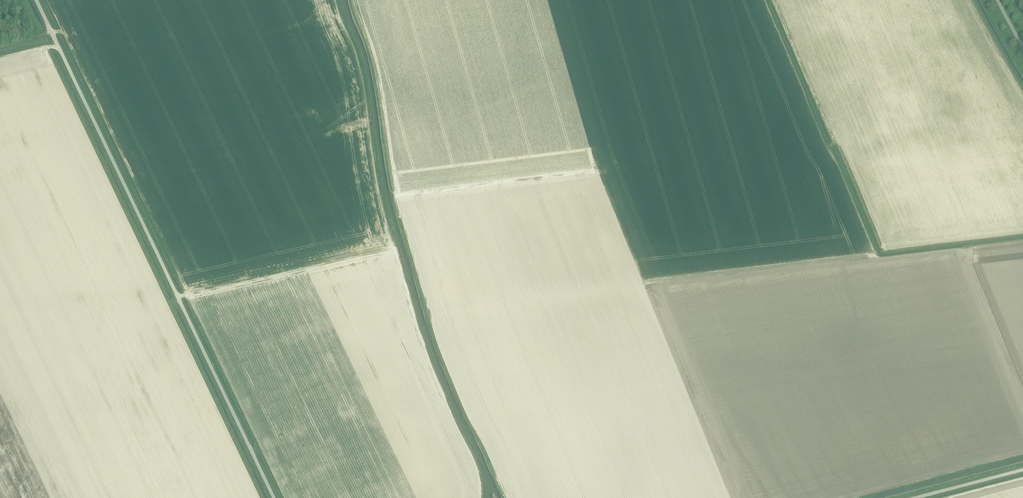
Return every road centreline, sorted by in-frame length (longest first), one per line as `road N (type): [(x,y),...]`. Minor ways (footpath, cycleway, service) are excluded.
road 1 (unclassified): [(274,497),(36,0)]

